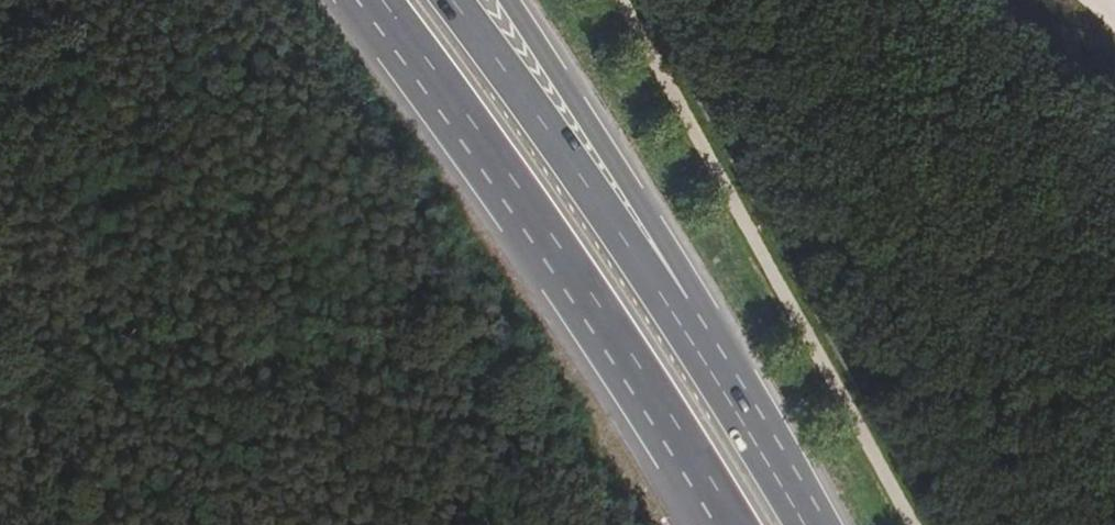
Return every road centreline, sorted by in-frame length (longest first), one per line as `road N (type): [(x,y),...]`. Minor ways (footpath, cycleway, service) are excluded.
road 1 (primary): [(380,0),(662,402),(735,524)]
road 2 (trunk): [(632,276),(455,0)]
road 3 (secondary): [(632,276),(569,117),(501,0)]
road 4 (primary): [(792,524),(632,276)]

